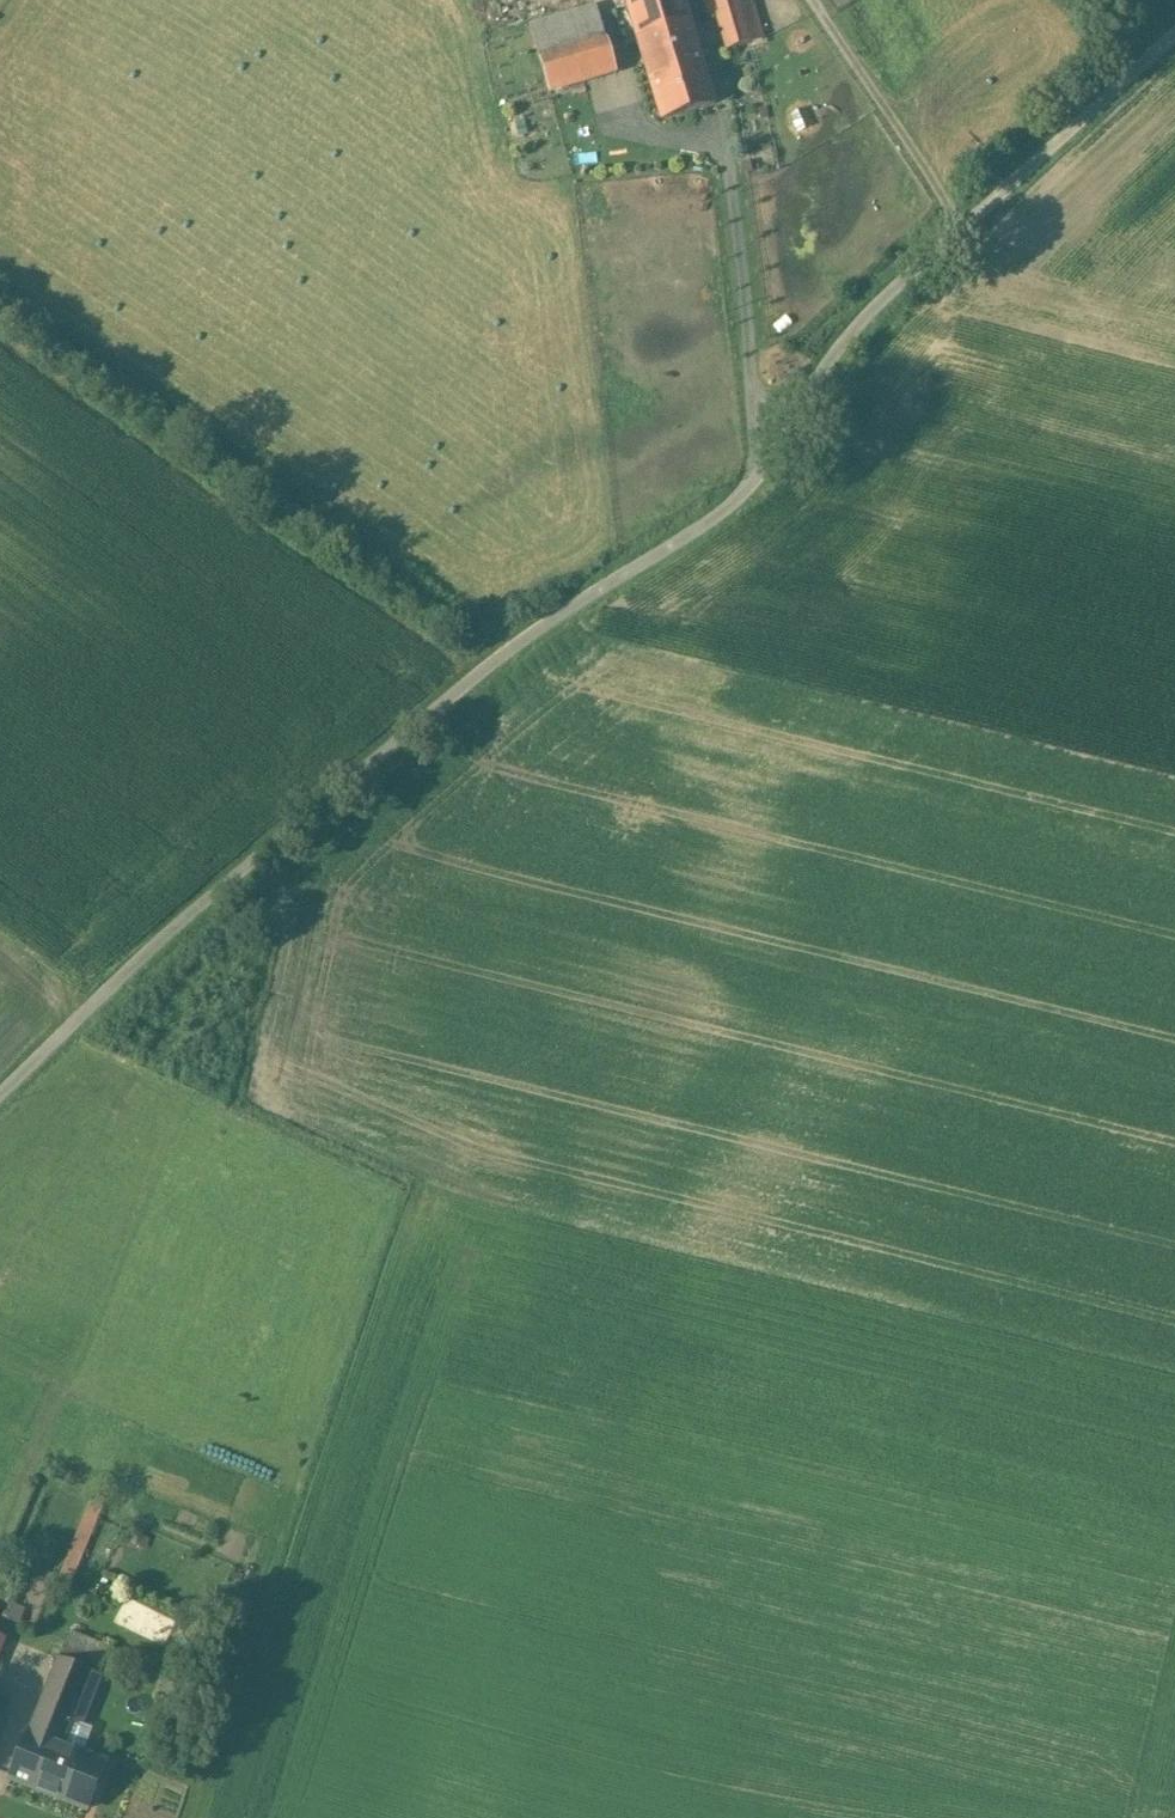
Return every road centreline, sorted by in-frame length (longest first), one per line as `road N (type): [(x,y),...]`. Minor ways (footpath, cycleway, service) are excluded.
road 1 (unclassified): [(1174,35),(821,356),(757,489),(560,611),(0,1084)]

